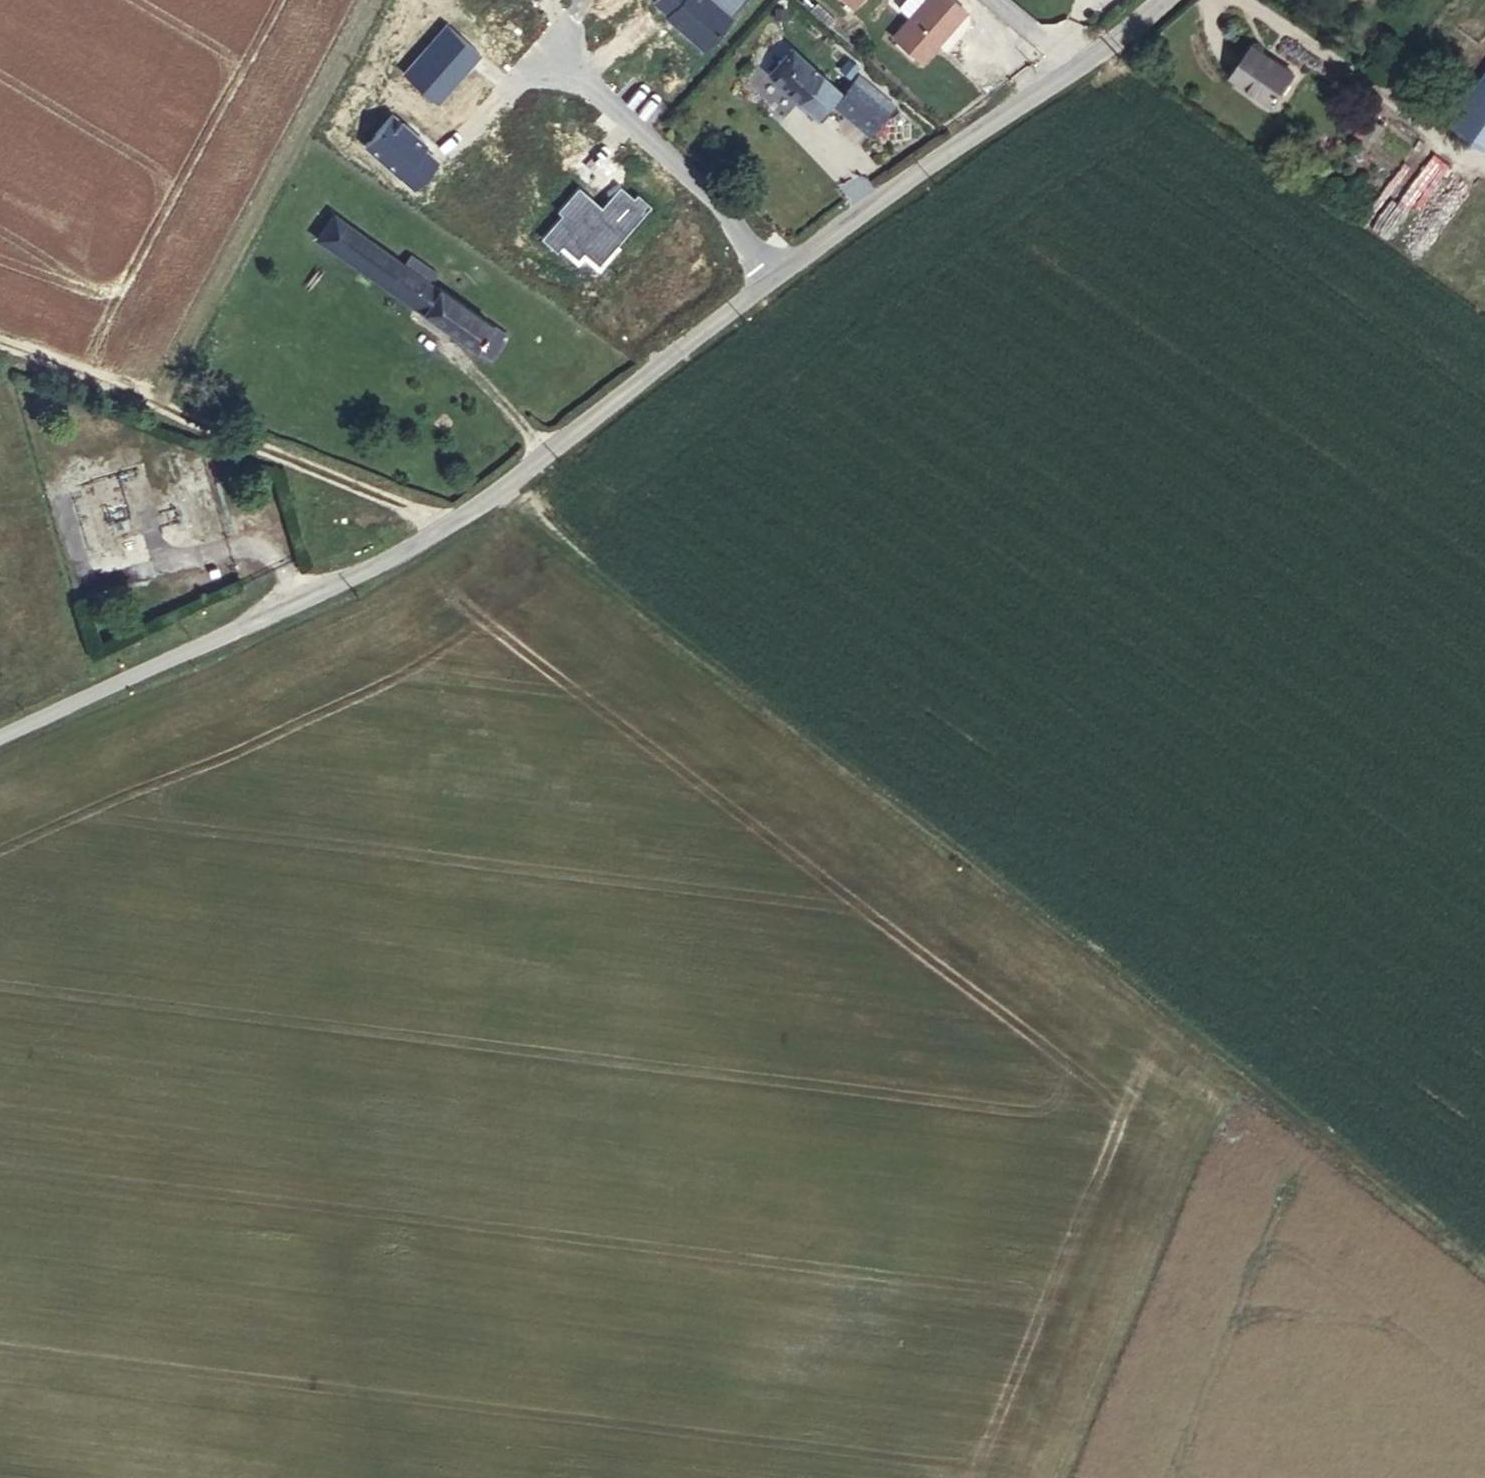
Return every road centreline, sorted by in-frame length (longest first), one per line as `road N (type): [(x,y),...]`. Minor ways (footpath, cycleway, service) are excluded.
road 1 (track): [(492,488),(1484,1253)]
road 2 (unclassified): [(0,732),(289,601),(527,469),(779,275)]
road 3 (track): [(443,516),(0,344)]
road 4 (unclassified): [(779,275),(1092,61),(1162,0)]
road 5 (residential): [(779,275),(692,176),(552,58)]

